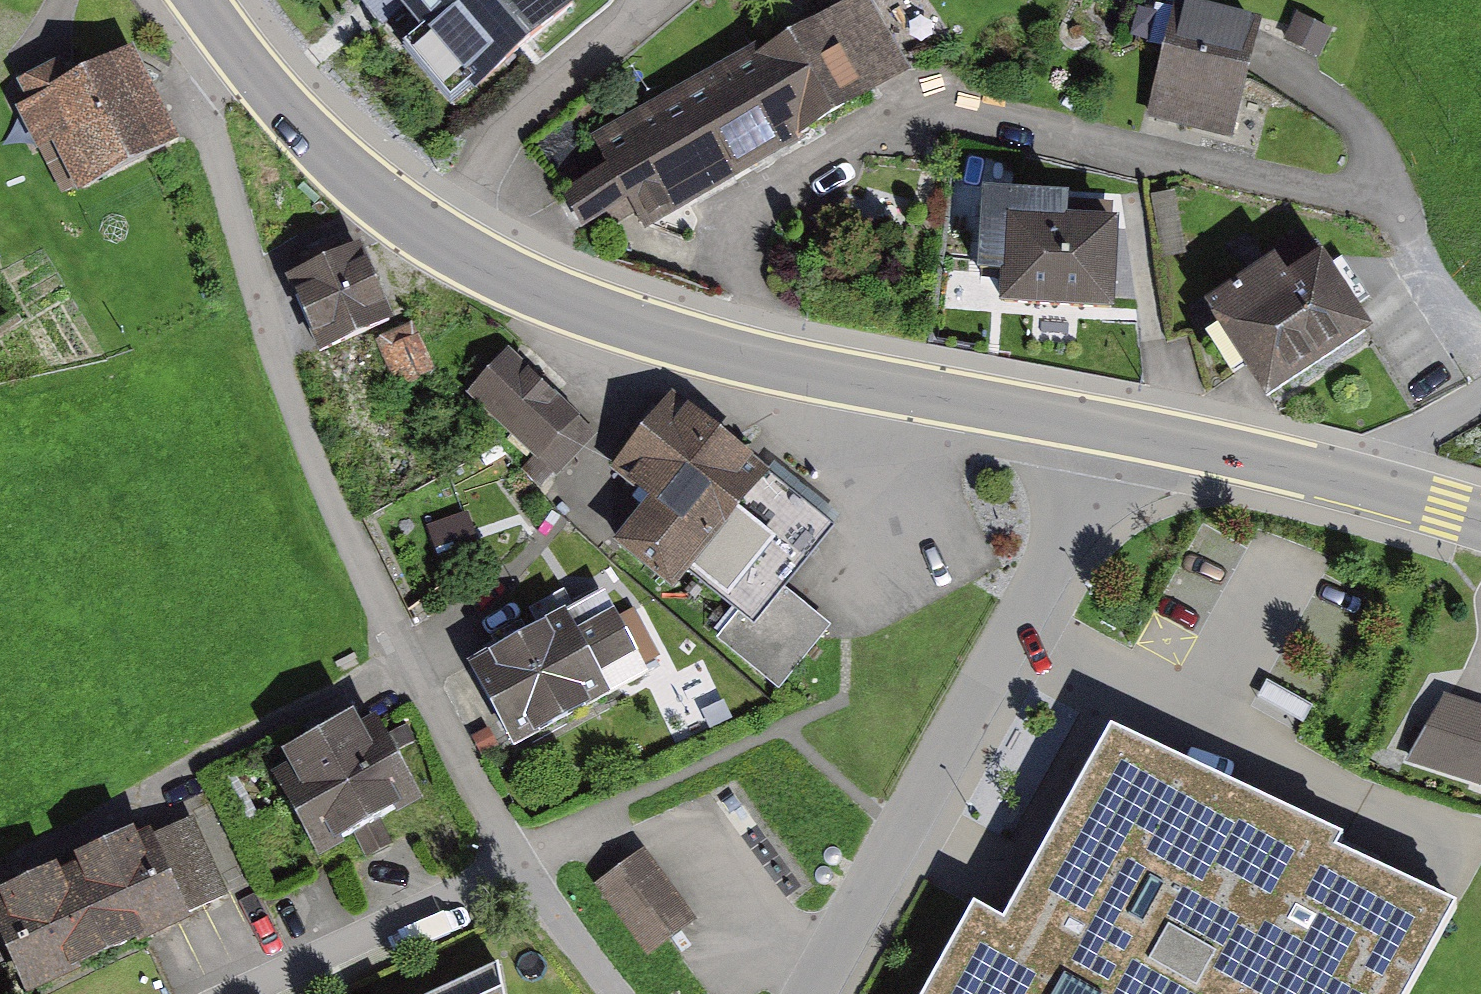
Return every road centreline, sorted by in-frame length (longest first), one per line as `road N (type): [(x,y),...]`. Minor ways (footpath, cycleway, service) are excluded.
road 1 (tertiary): [(233,53),(369,193),(517,283),(650,333),(751,359),(1110,429)]
road 2 (residential): [(516,862),(332,506),(203,115),(205,79),(233,53)]
road 3 (residential): [(1110,429),(1101,469),(812,993)]
road 4 (residential): [(516,862),(252,993)]
road 5 (tertiary): [(1110,429),(1386,489)]
road 6 (residential): [(615,993),(516,862)]
road 7 (unclassified): [(1386,489),(1397,453),(1480,401)]

